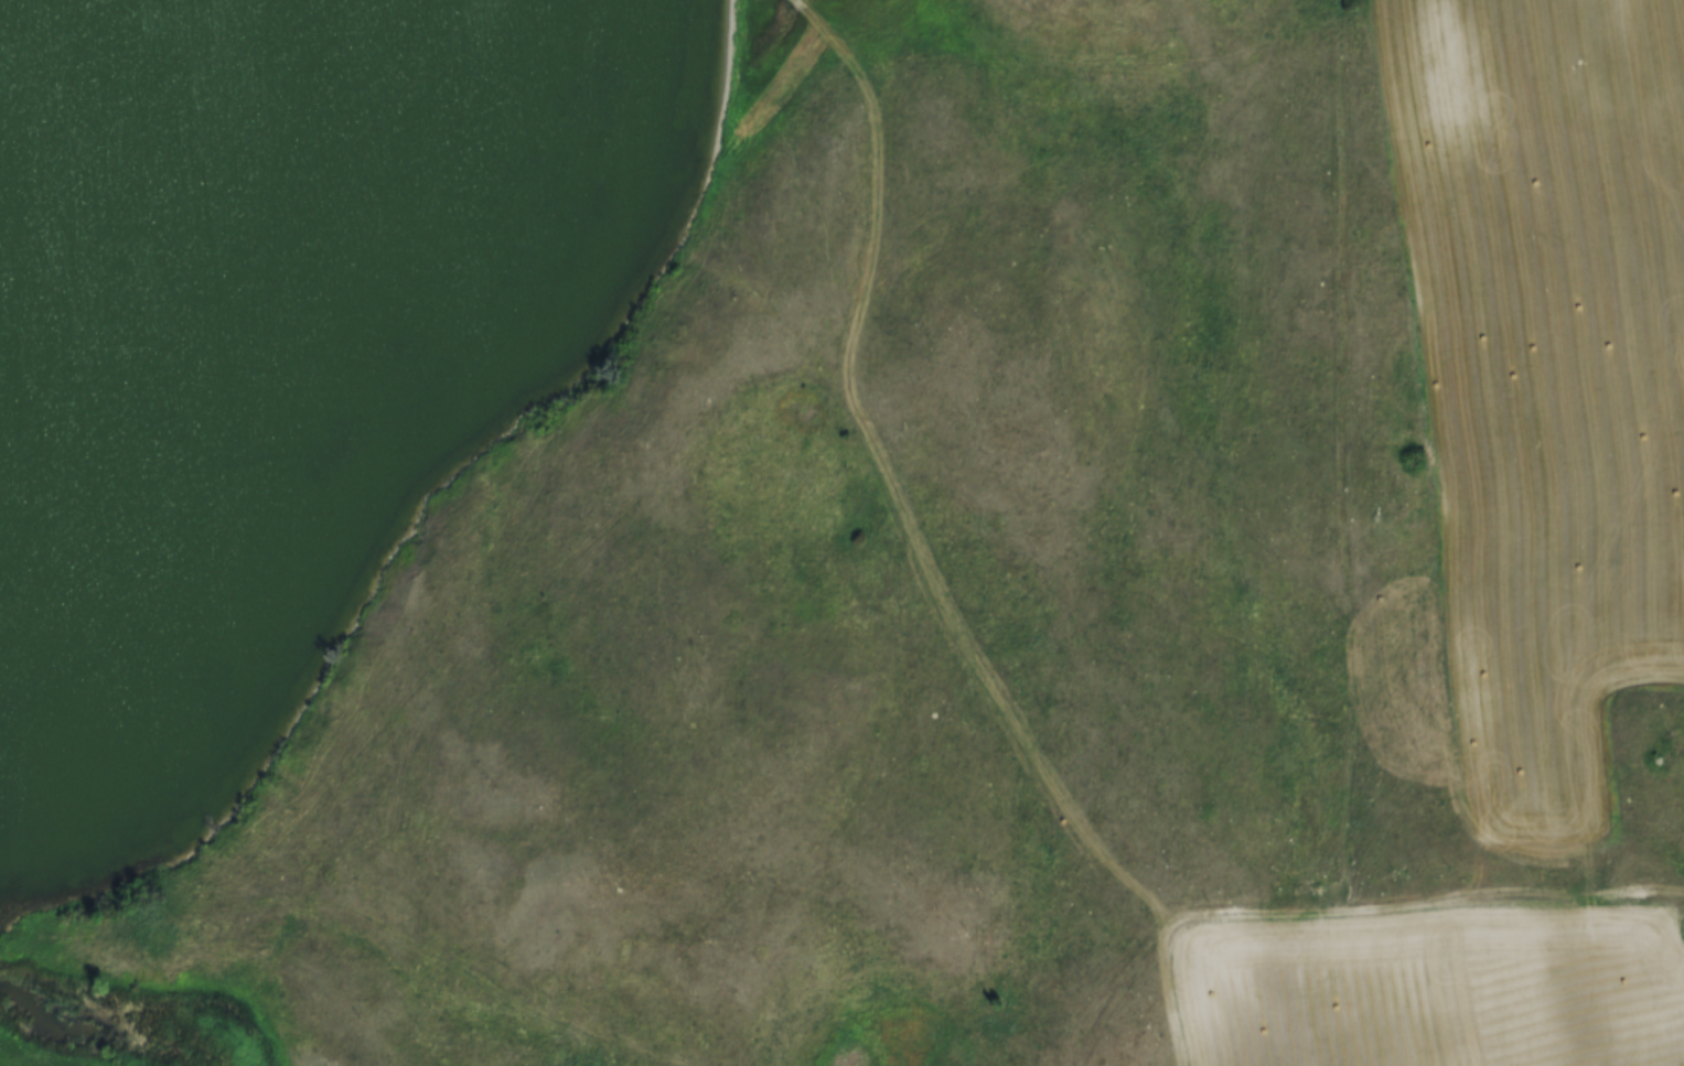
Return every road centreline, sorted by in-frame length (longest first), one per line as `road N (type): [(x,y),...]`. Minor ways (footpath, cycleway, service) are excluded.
road 1 (track): [(802,0),(854,57),(877,115),(880,203),(870,286),(850,337),(851,387),(966,661),(1071,808),(1162,907),(1185,1065)]

